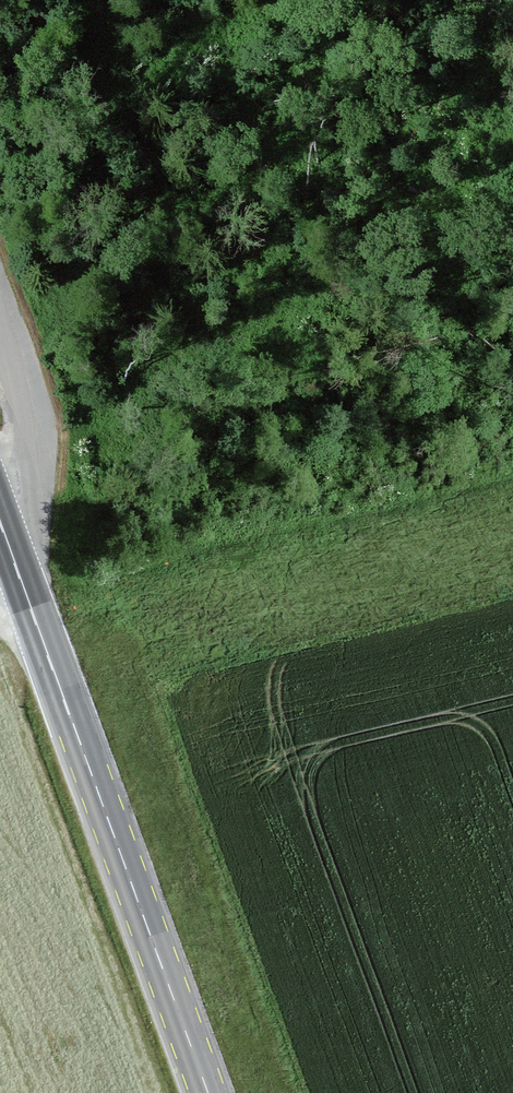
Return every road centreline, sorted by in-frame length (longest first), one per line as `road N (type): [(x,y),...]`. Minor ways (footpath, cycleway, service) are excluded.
road 1 (primary): [(208,1092),(7,540)]
road 2 (track): [(0,621),(512,492)]
road 3 (unclassified): [(0,307),(32,410),(34,444),(7,540)]

